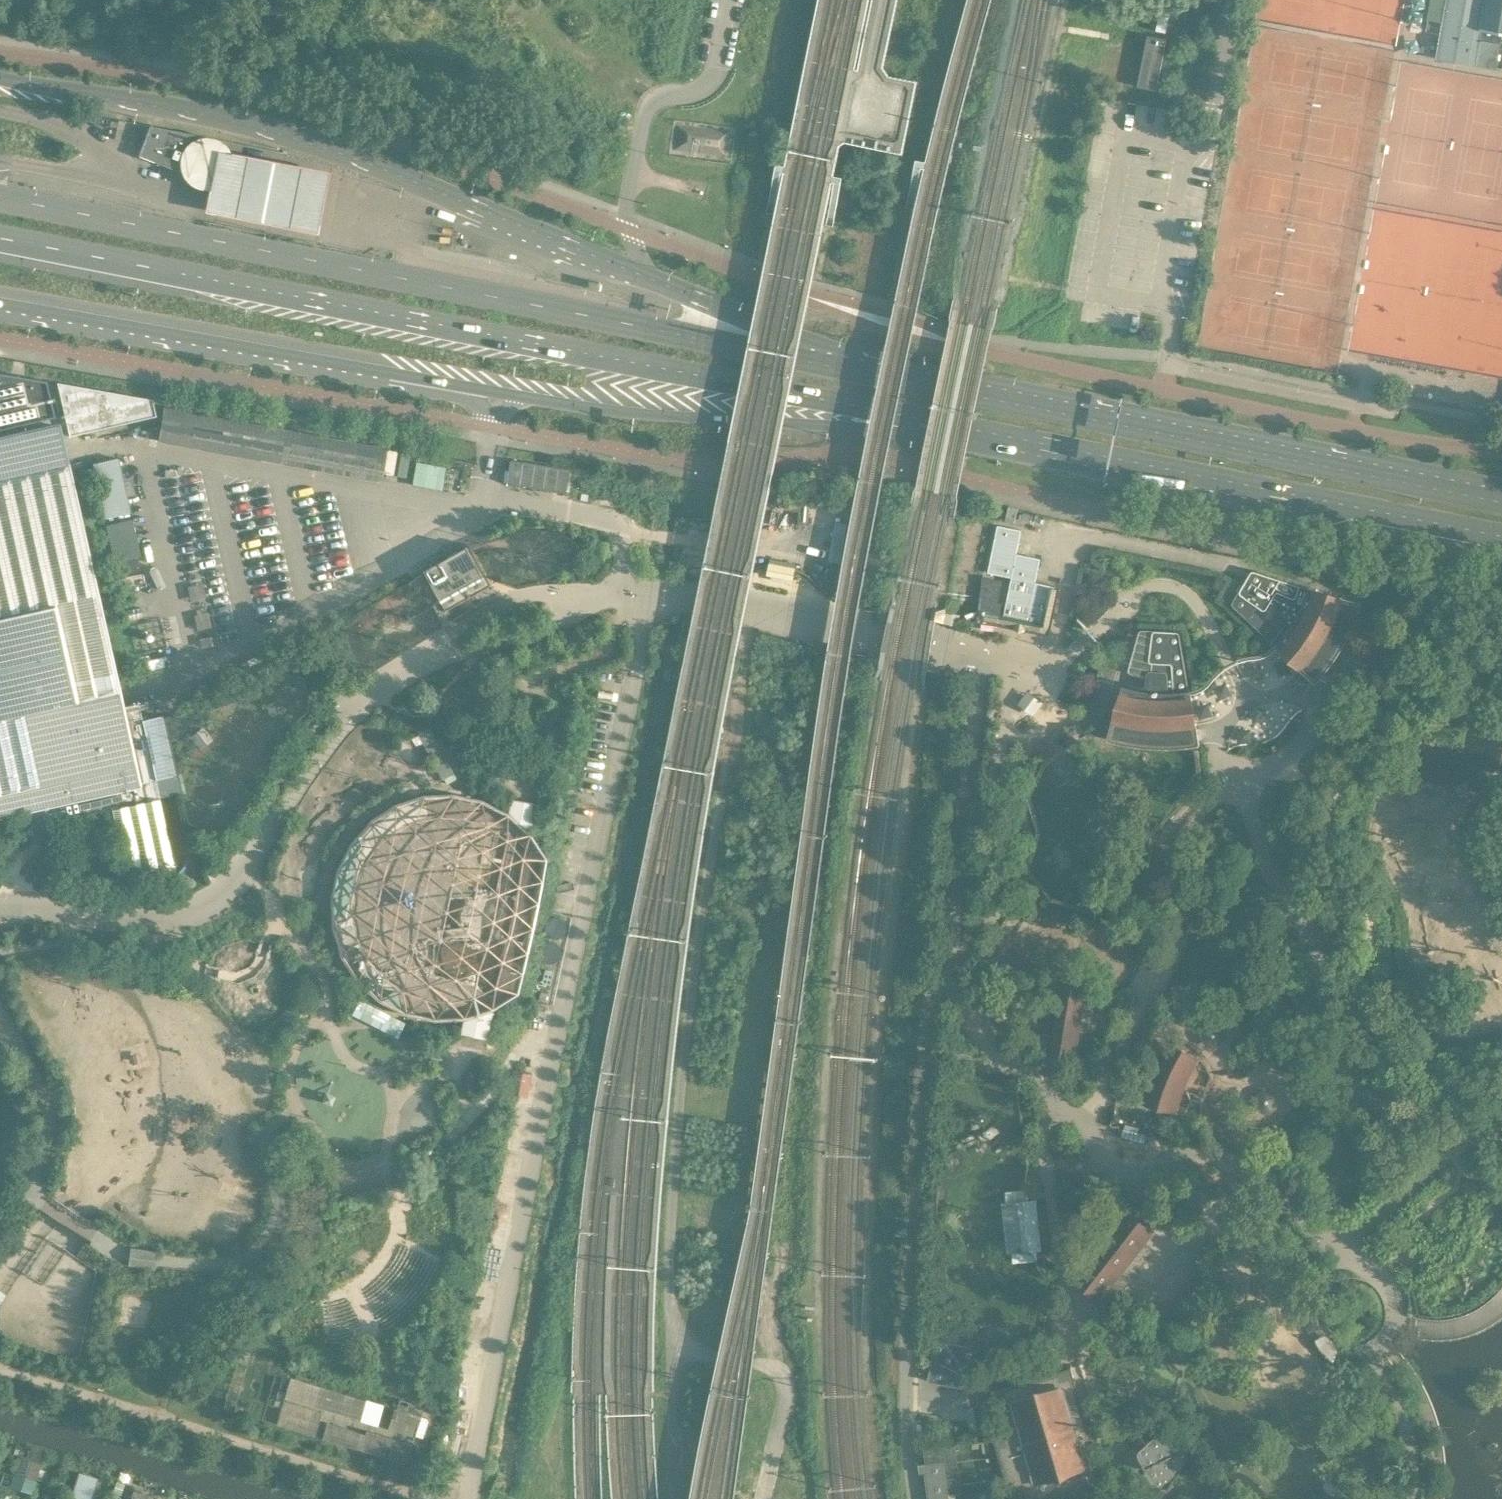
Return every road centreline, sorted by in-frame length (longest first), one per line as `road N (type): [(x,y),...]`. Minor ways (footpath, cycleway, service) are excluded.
road 1 (primary): [(0,237),(900,412)]
road 2 (primary): [(0,307),(630,415),(820,424),(900,412)]
road 3 (primary): [(1501,496),(800,357)]
road 4 (primary): [(900,412),(1501,536)]
road 5 (primary): [(497,218),(300,138),(0,77)]
road 6 (motorway): [(437,282),(0,197)]
road 7 (unclassified): [(1169,361),(1176,322),(1159,298),(1188,140),(1213,128),(1235,0)]
road 8 (unclassified): [(662,284),(631,249),(642,130),(657,100),(710,86),(730,0)]
road 9 (motorway): [(653,325),(437,282)]
road 10 (primary): [(662,284),(497,218)]
road 11 (primary): [(800,357),(741,318),(662,284)]
road 12 (primary): [(800,357),(653,325)]

